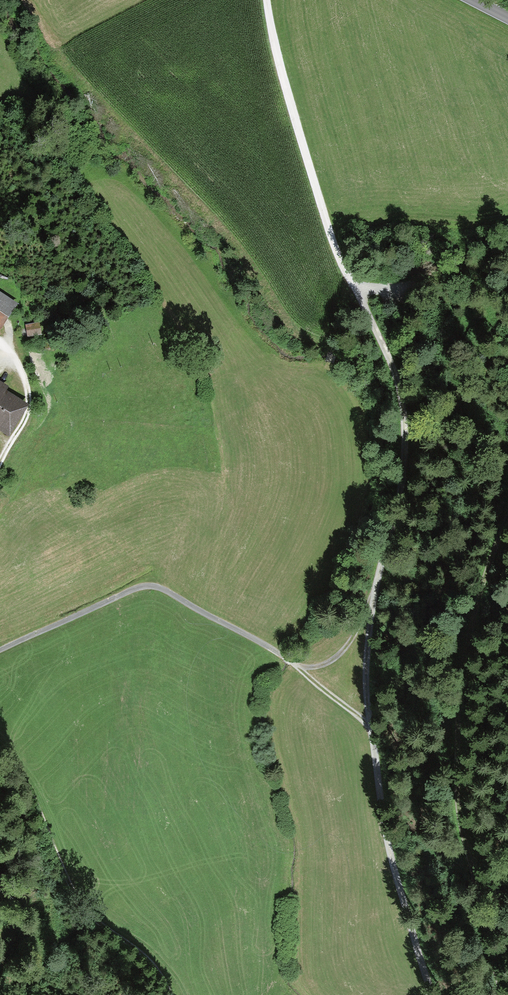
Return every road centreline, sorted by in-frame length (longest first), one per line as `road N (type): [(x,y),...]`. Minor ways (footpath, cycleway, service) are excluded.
road 1 (track): [(266,0),(327,224),(396,376),(404,414),(403,475),(371,617),(369,721)]
road 2 (track): [(507,515),(462,660),(455,770),(502,994)]
road 3 (track): [(297,667),(146,586),(0,651)]
road 4 (track): [(0,756),(33,796),(82,905),(155,967),(171,994)]
road 5 (track): [(369,721),(384,838),(434,994)]
road 6 (track): [(29,994),(50,911),(54,850)]
road 7 (track): [(0,461),(29,398),(16,359),(0,342)]

